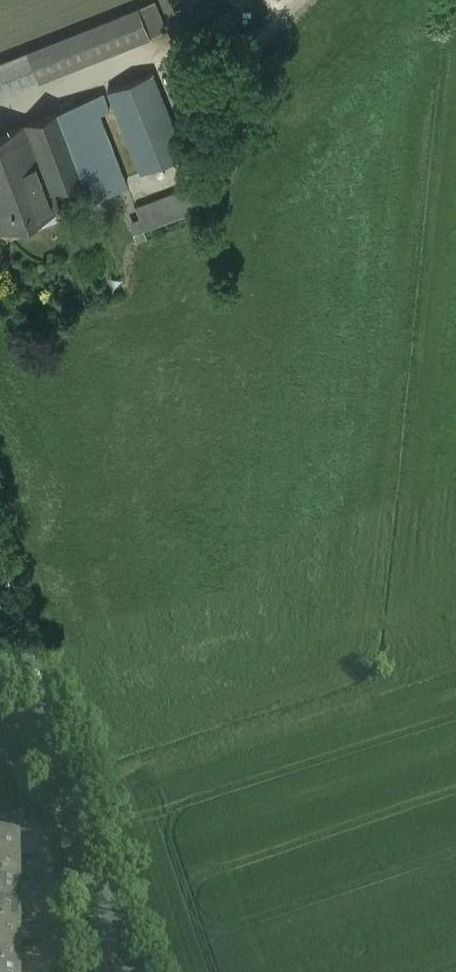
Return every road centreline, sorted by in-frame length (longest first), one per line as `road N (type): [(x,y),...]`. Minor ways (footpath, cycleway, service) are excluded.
road 1 (tertiary): [(129,971),(0,590)]

